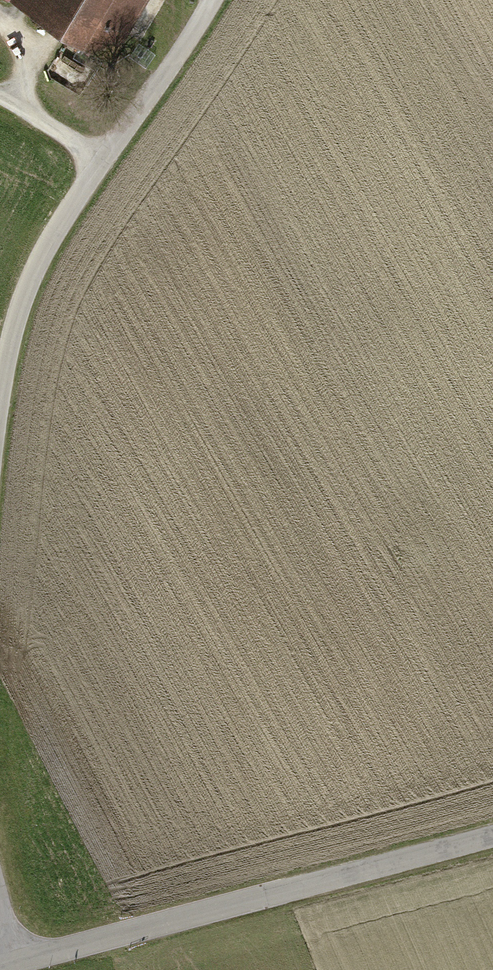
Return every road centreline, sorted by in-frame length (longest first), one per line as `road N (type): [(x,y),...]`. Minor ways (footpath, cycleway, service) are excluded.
road 1 (tertiary): [(18,963),(492,836)]
road 2 (unclassified): [(0,407),(19,314),(48,246),(213,0)]
road 3 (track): [(0,97),(105,159)]

